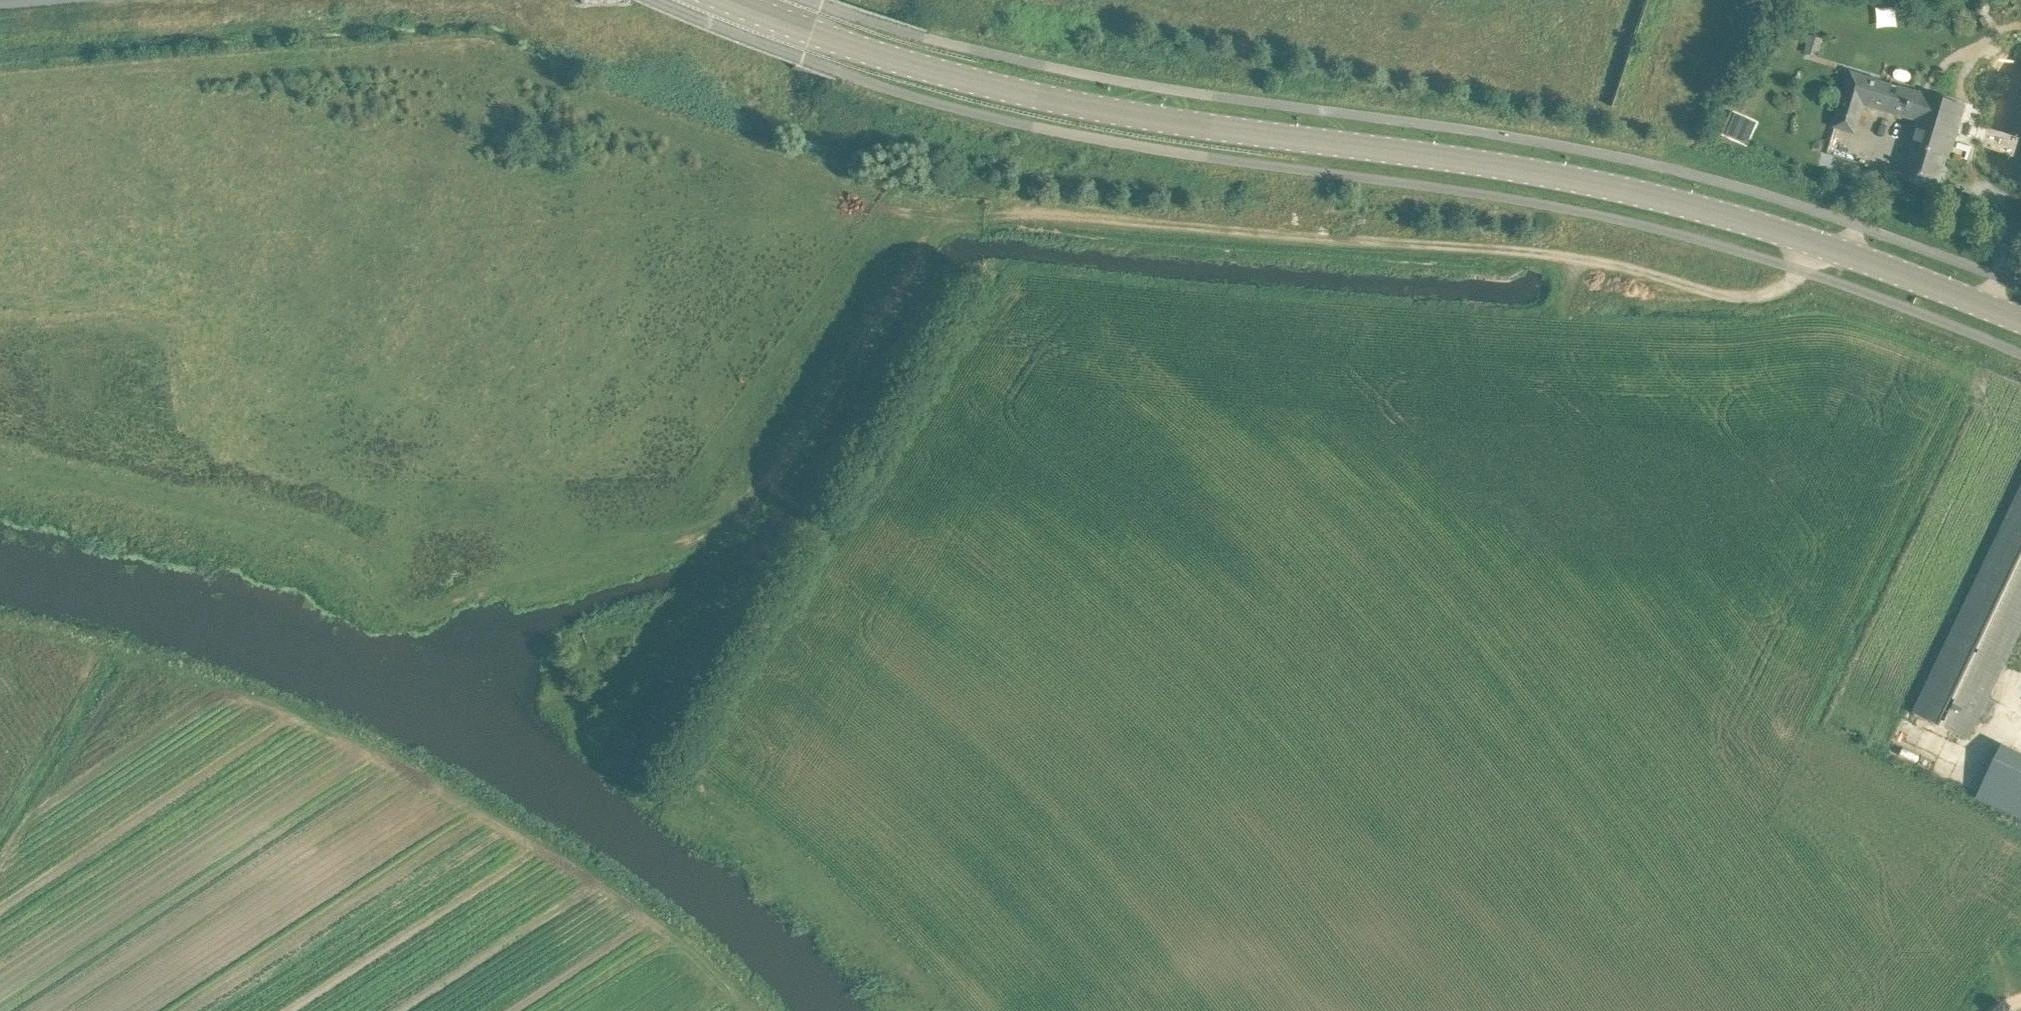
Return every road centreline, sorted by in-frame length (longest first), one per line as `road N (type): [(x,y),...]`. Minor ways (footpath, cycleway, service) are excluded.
road 1 (tertiary): [(2020,322),(1716,213),(1558,177),(1052,101),(887,60),(739,0)]
road 2 (track): [(1869,222),(1756,295),(1519,248),(918,203)]
road 3 (track): [(934,205),(757,476)]

